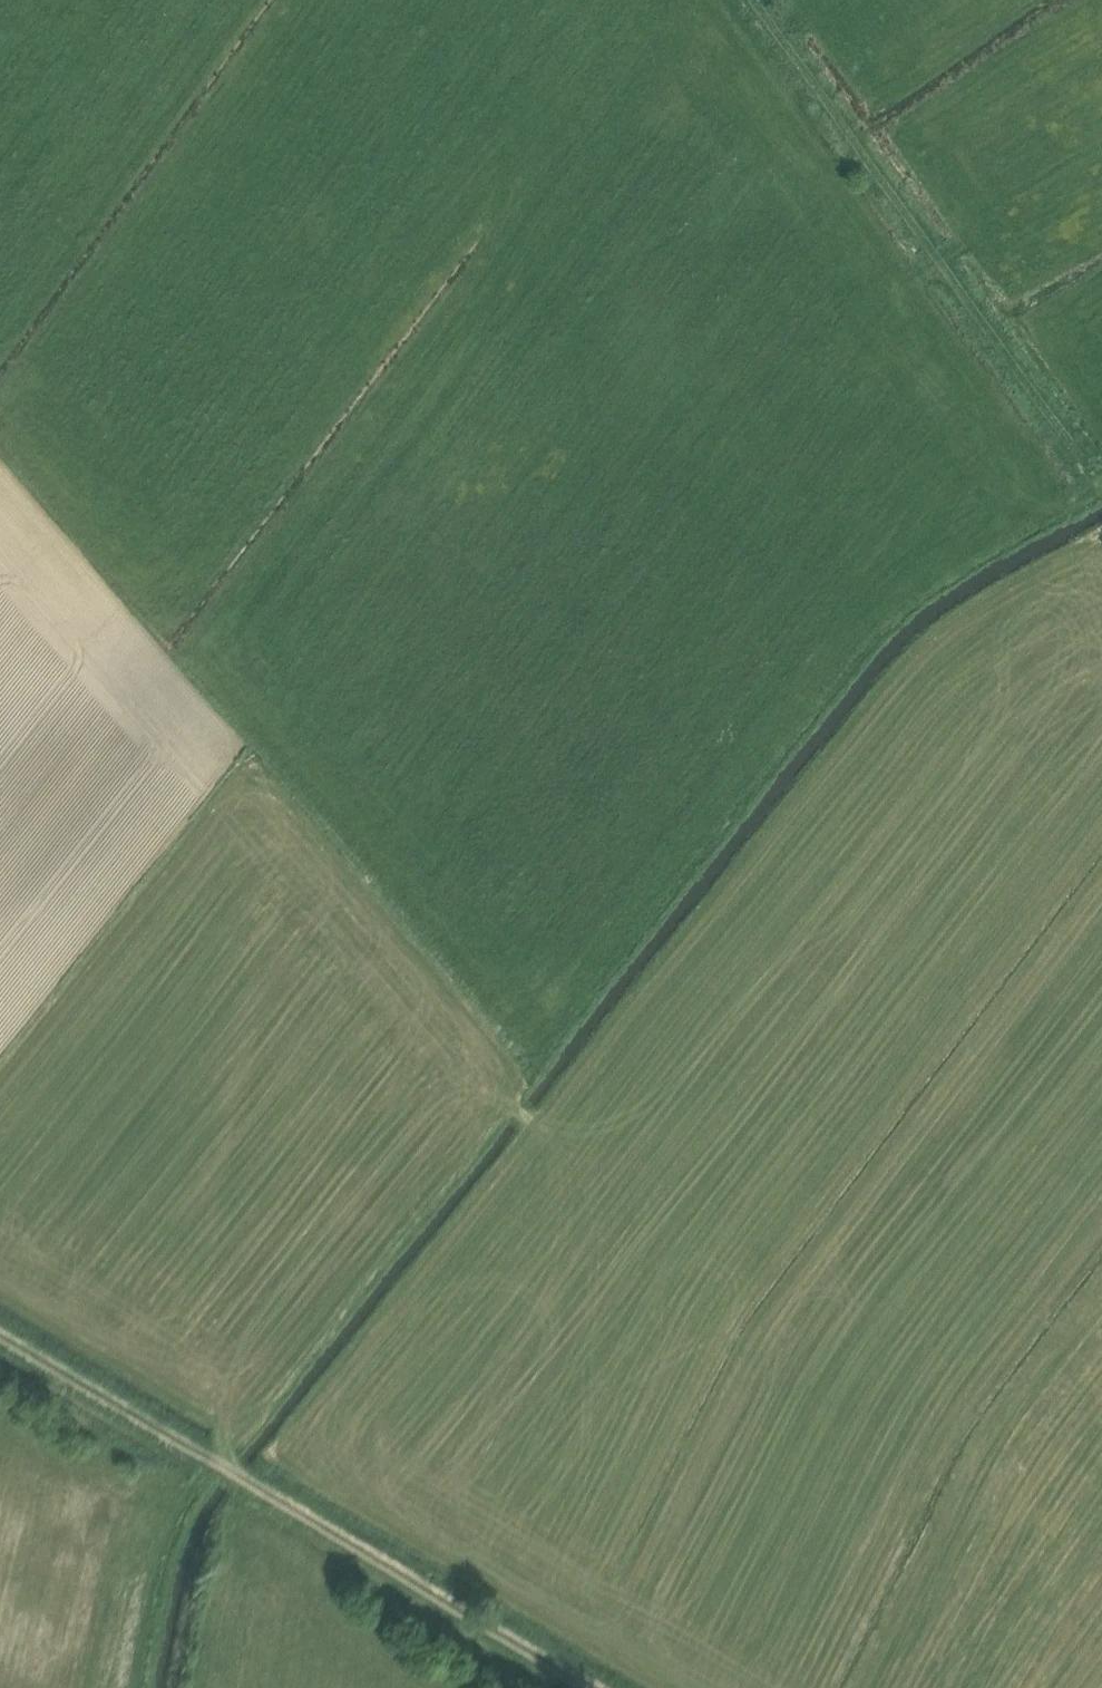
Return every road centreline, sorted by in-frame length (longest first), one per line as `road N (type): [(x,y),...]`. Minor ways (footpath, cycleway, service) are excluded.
road 1 (track): [(594,1687),(0,1330)]

